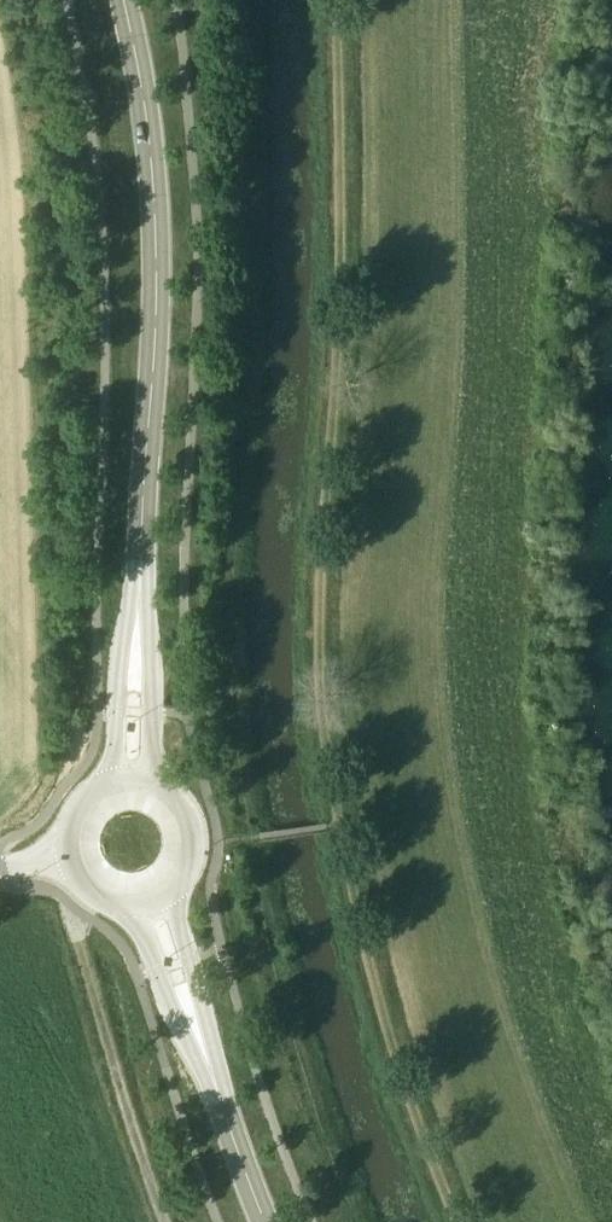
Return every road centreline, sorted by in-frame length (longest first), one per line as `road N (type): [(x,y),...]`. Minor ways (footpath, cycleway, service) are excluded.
road 1 (secondary): [(140,607),(157,273),(146,109),(124,0)]
road 2 (secondary): [(124,901),(216,1083)]
road 3 (secondary): [(216,1083),(170,888)]
road 4 (secondary): [(153,784),(140,607)]
road 5 (secondary): [(140,607),(112,782)]
road 6 (secondary): [(267,1221),(216,1083)]
road 7 (secondary): [(170,888),(187,868),(194,835),(181,803),(153,784)]

